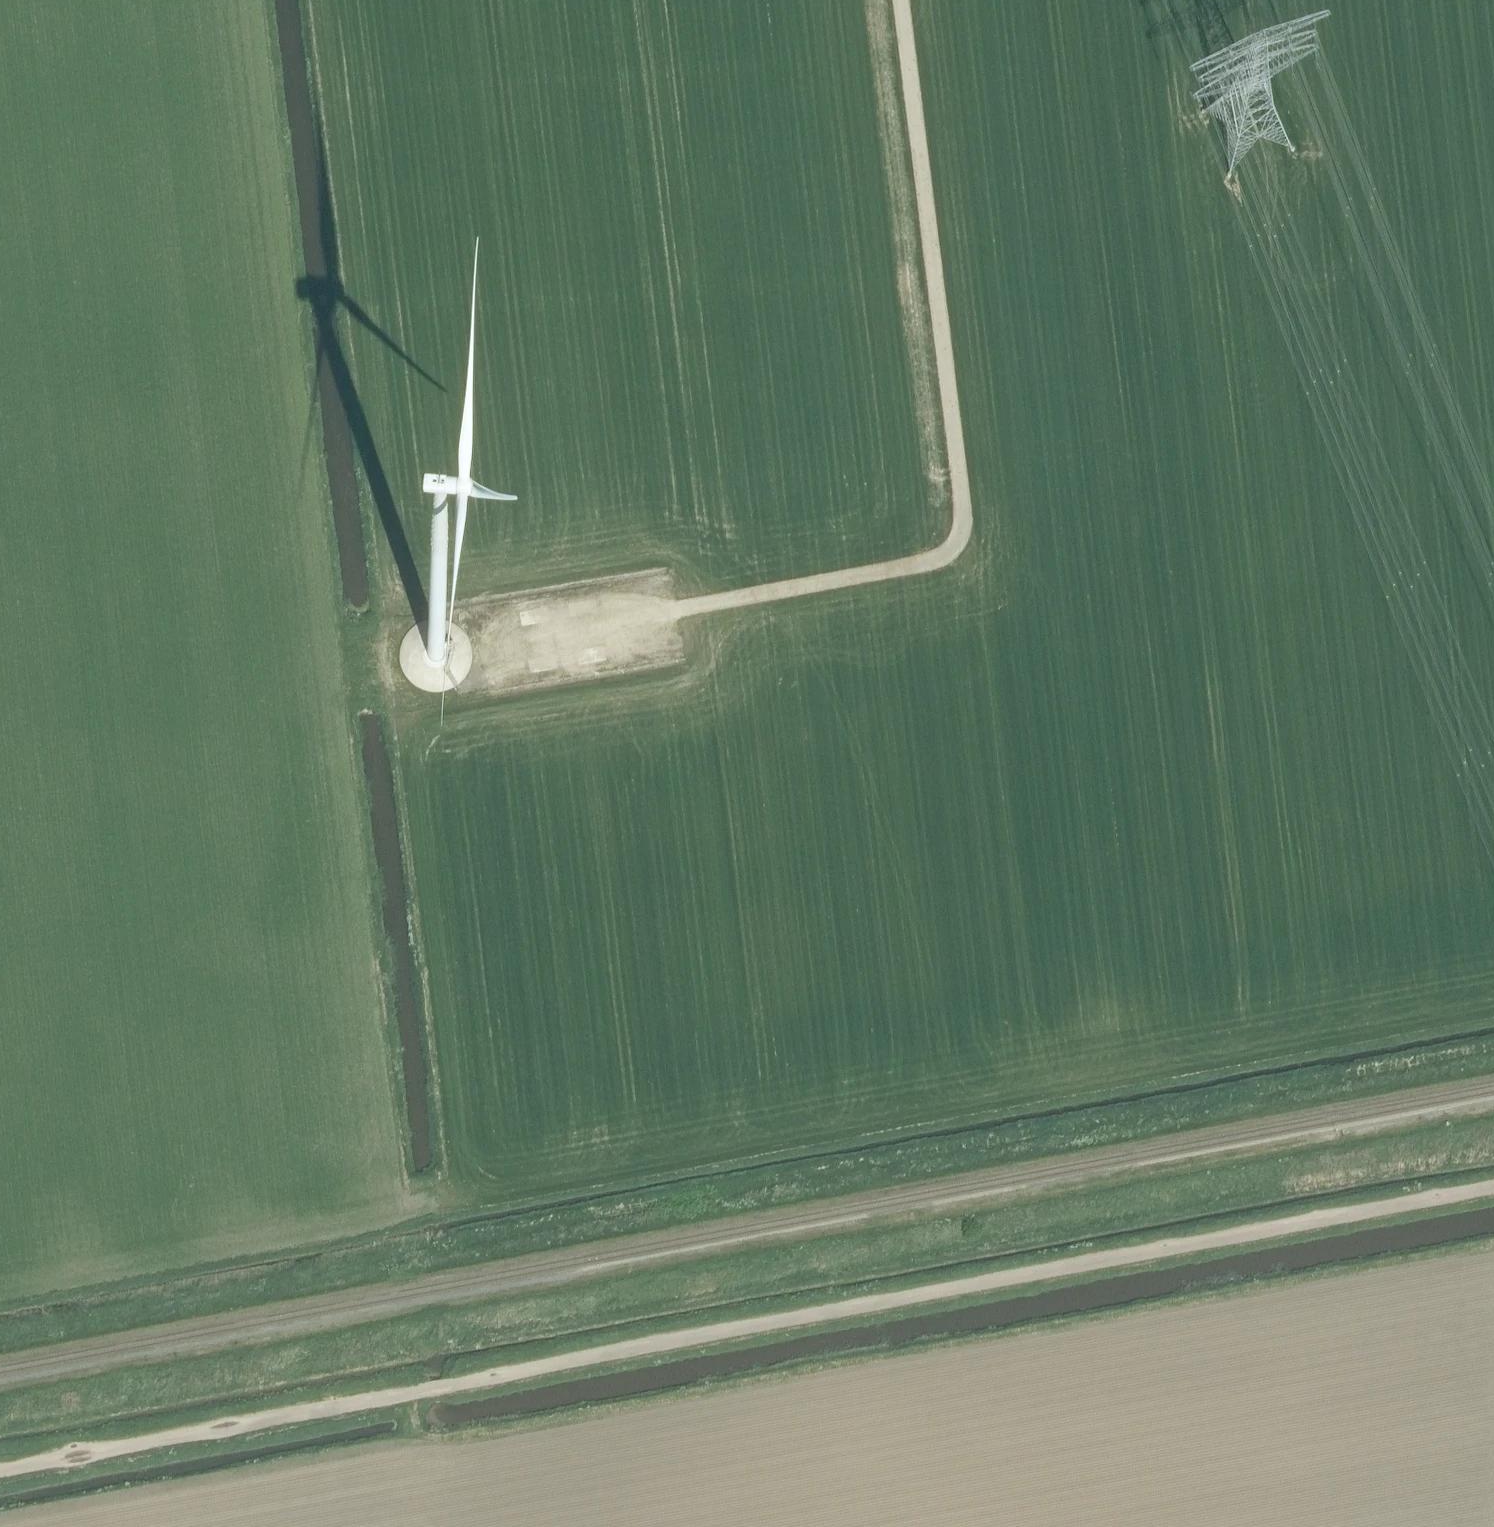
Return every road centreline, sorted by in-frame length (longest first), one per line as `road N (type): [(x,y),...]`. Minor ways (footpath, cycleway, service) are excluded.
road 1 (track): [(0,1473),(1493,1184)]

